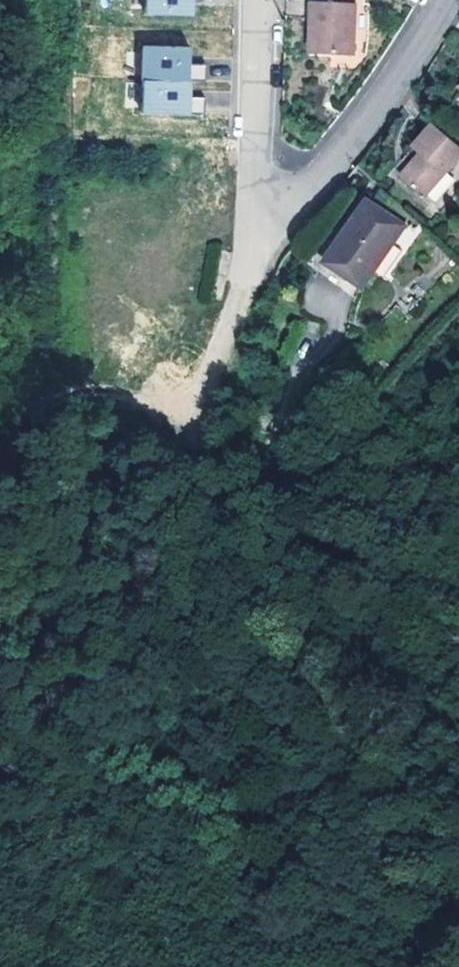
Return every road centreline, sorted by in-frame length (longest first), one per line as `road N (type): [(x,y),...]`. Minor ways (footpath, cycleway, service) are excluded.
road 1 (track): [(92,0),(93,86),(72,307),(91,383)]
road 2 (track): [(457,966),(318,615)]
road 3 (residential): [(256,258),(354,145),(457,0)]
road 4 (residential): [(256,258),(259,0)]
road 5 (track): [(458,364),(402,448),(258,505)]
road 6 (track): [(183,407),(309,569),(318,615)]

